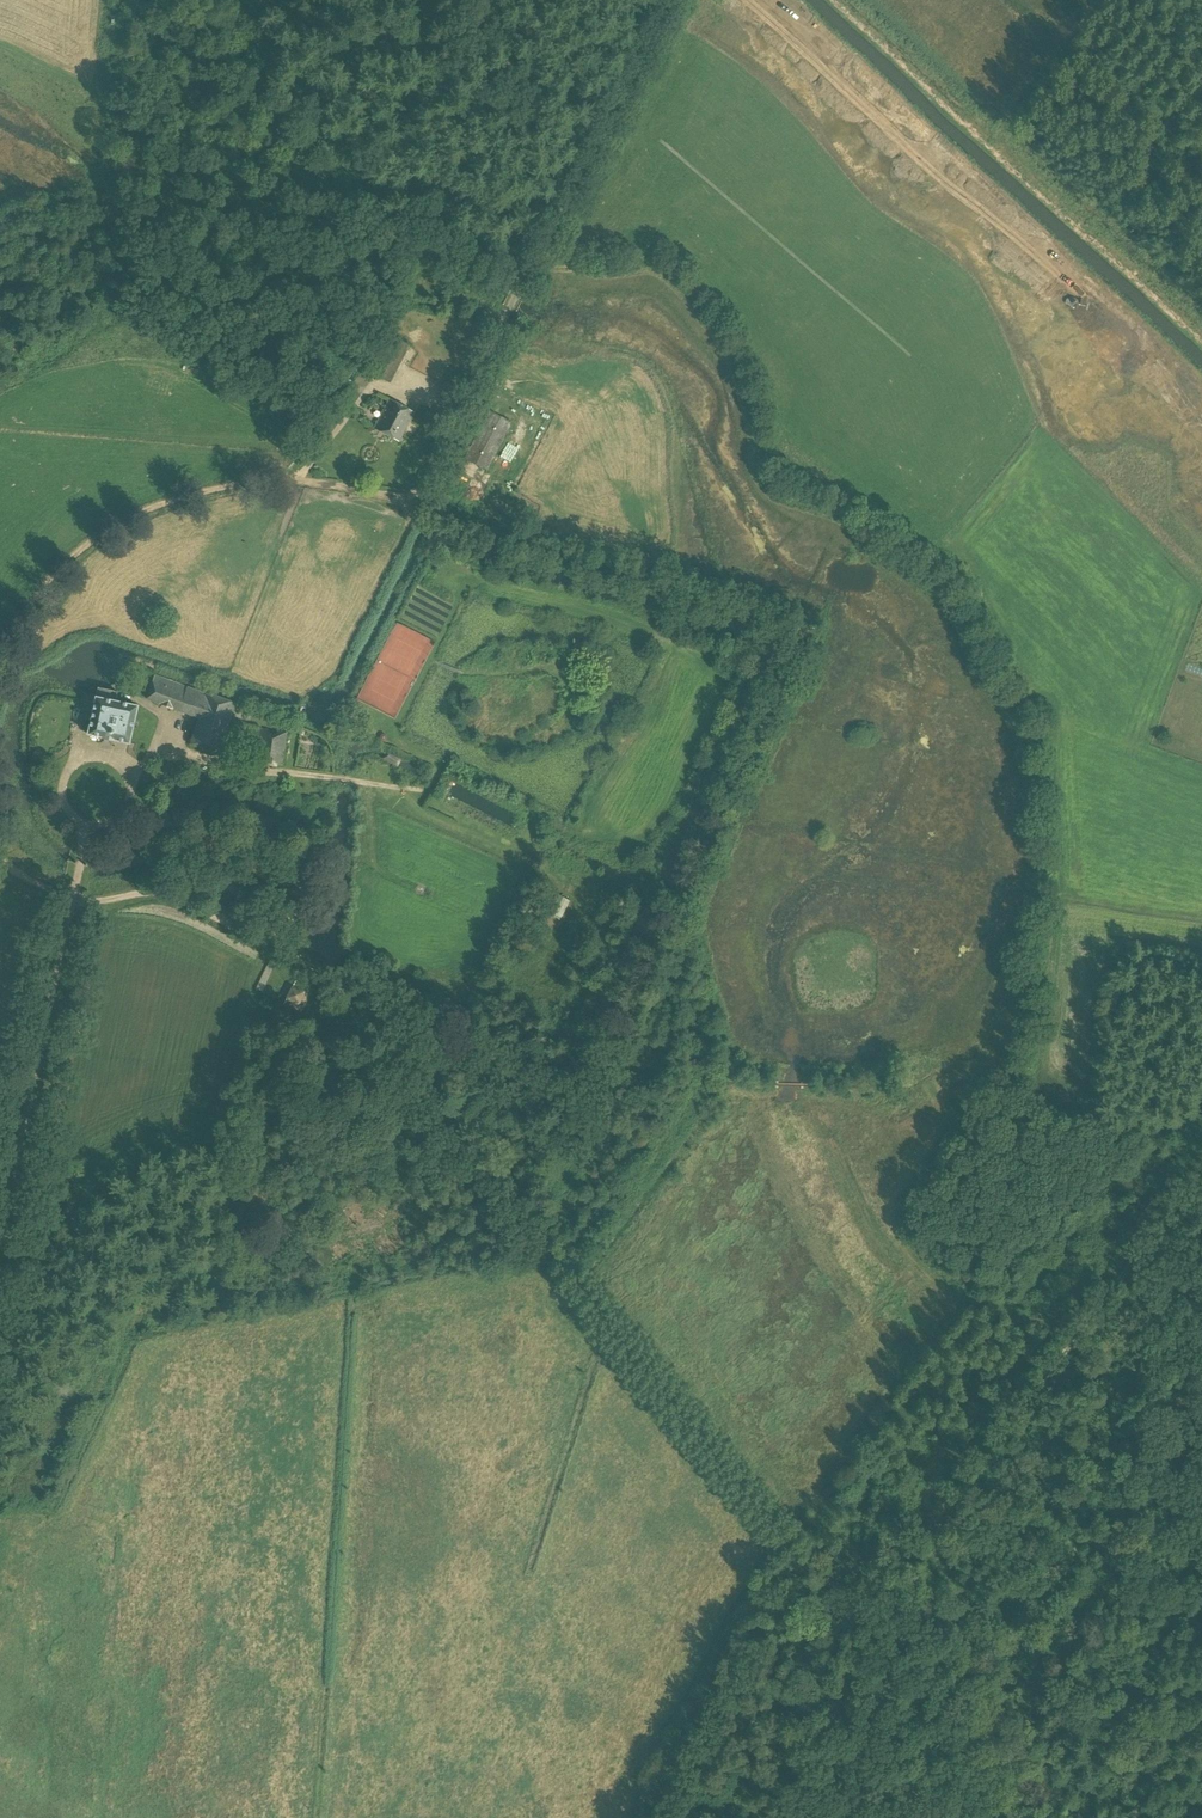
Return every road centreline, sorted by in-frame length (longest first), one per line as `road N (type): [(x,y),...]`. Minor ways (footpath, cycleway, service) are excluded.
road 1 (track): [(808,1817),(889,1591),(1201,1153)]
road 2 (track): [(0,658),(38,591),(66,562),(111,525),(161,503),(289,480),(415,499)]

